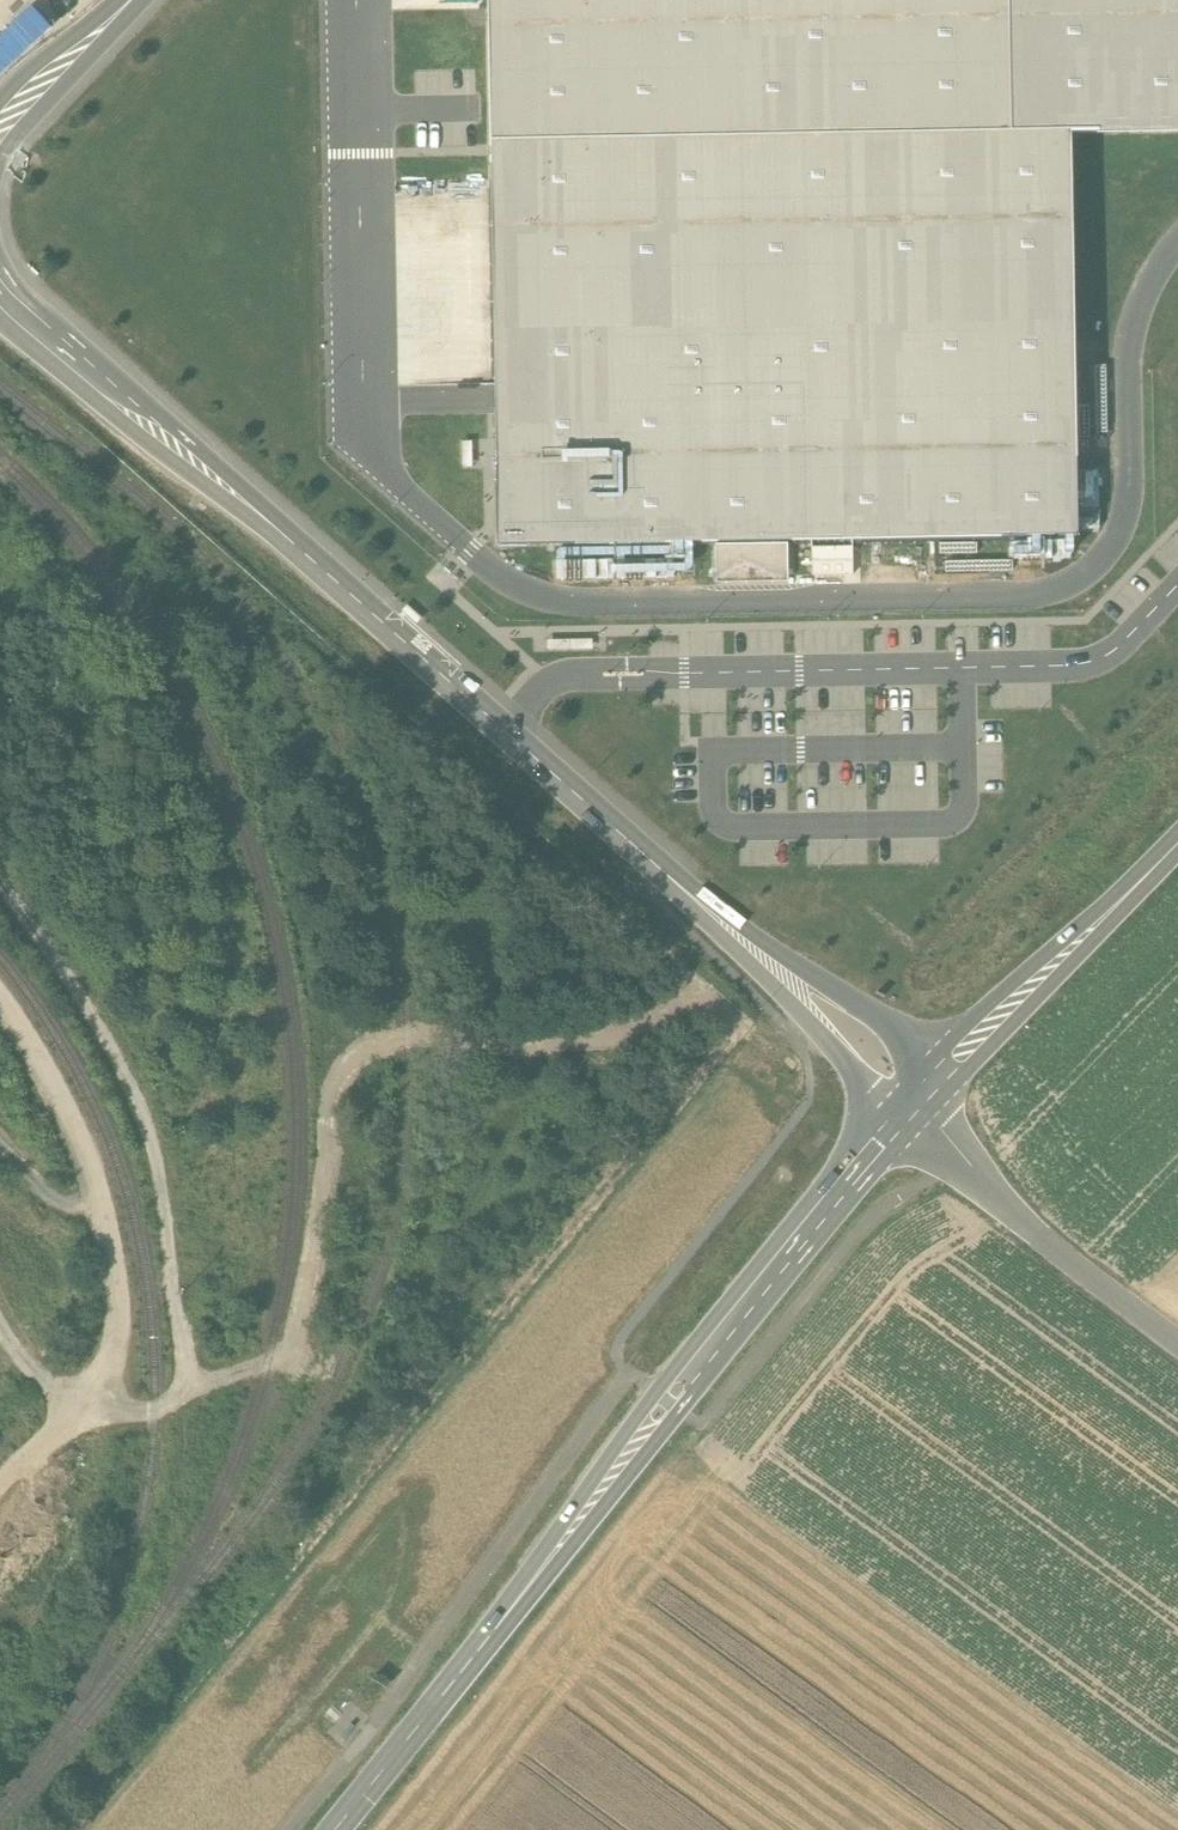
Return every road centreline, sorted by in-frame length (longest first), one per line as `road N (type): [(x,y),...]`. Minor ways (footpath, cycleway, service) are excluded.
road 1 (unclassified): [(914,1111),(861,1041),(20,318),(0,288)]
road 2 (secondary): [(332,1829),(671,1400),(914,1111)]
road 3 (secondary): [(914,1111),(1177,840)]
road 4 (residential): [(914,1111),(1031,1231),(1177,1339)]
road 5 (unclassified): [(0,132),(134,0)]

